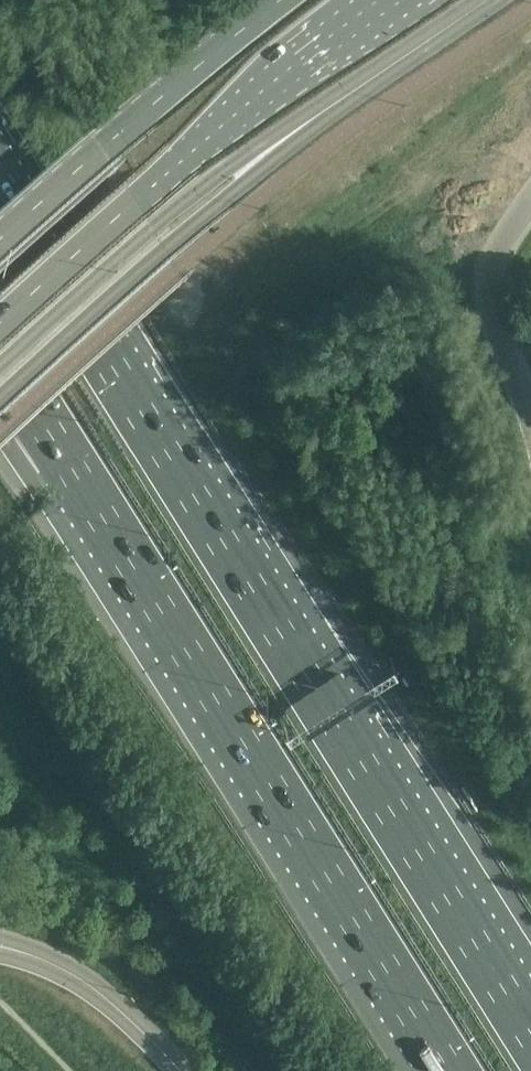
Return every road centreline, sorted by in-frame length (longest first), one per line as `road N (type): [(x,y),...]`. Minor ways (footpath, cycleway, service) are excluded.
road 1 (motorway): [(530,1026),(0,187)]
road 2 (motorway): [(67,461),(449,1070)]
road 3 (primary): [(0,326),(202,145),(399,0)]
road 4 (primary): [(280,0),(0,243)]
road 5 (unclassified): [(530,414),(486,298),(490,254),(530,191)]
road 6 (tertiary): [(174,1070),(80,980),(38,959)]
road 7 (motorway): [(0,354),(67,461)]

